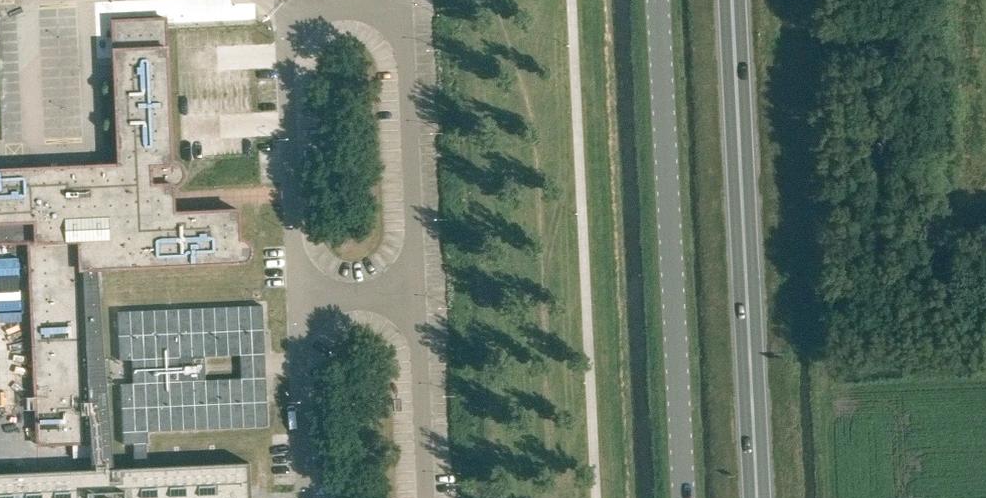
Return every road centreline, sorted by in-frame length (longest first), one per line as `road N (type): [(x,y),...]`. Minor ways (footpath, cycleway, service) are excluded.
road 1 (unclassified): [(683,497),(658,0)]
road 2 (trunk): [(757,497),(733,0)]

